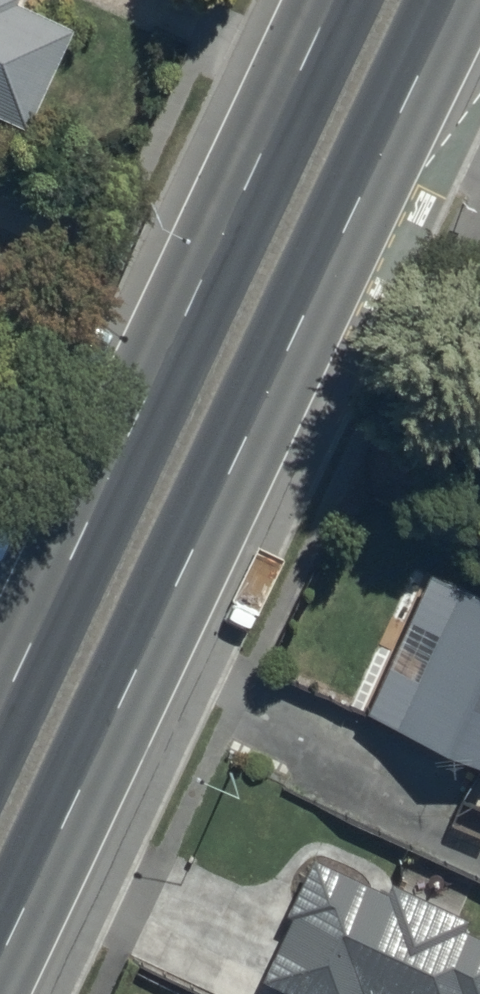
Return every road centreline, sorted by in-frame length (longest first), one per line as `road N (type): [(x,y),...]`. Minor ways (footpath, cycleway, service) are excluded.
road 1 (secondary): [(453,0),(0,960)]
road 2 (secondary): [(0,670),(319,0)]

